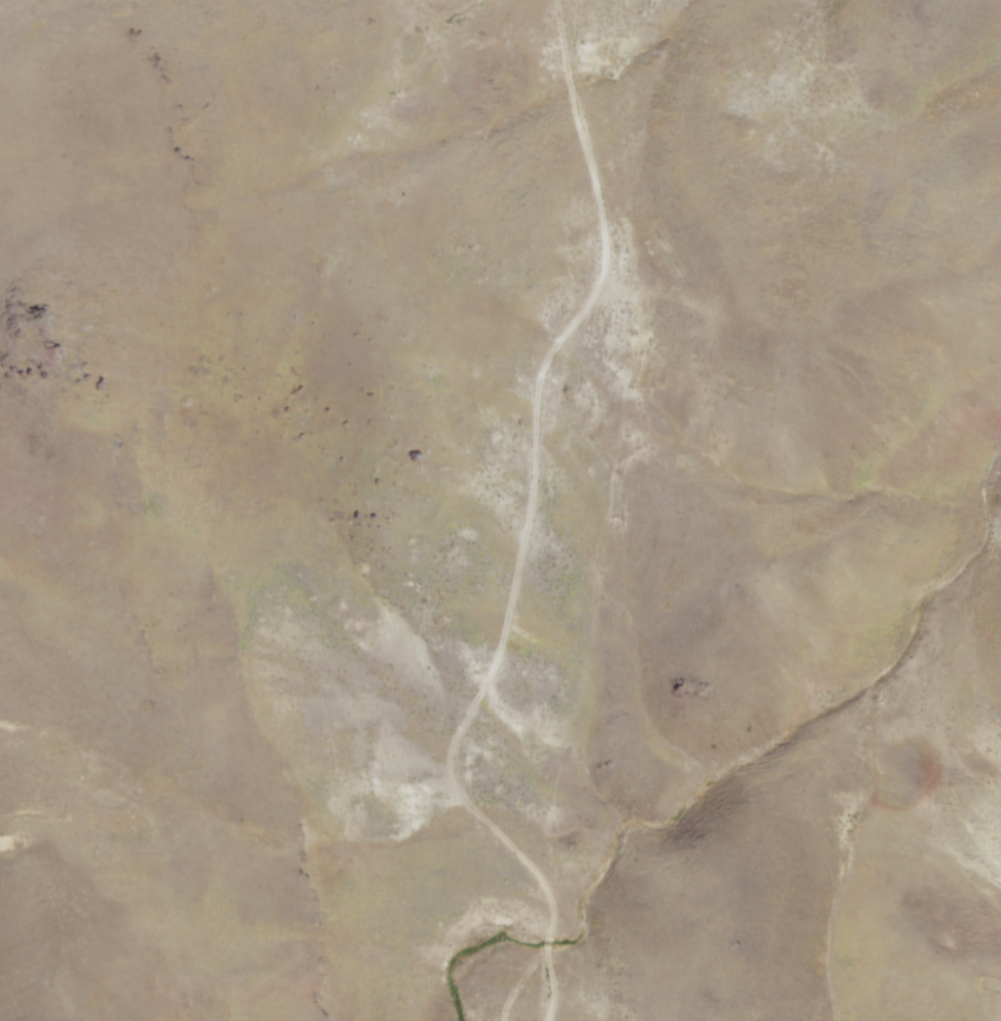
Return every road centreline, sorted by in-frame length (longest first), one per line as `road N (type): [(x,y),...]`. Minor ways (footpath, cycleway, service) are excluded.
road 1 (track): [(539,1020),(552,922),(547,892),(453,782),(450,754),(499,650),(516,591),(539,387),(604,266),(601,191),(555,0)]

